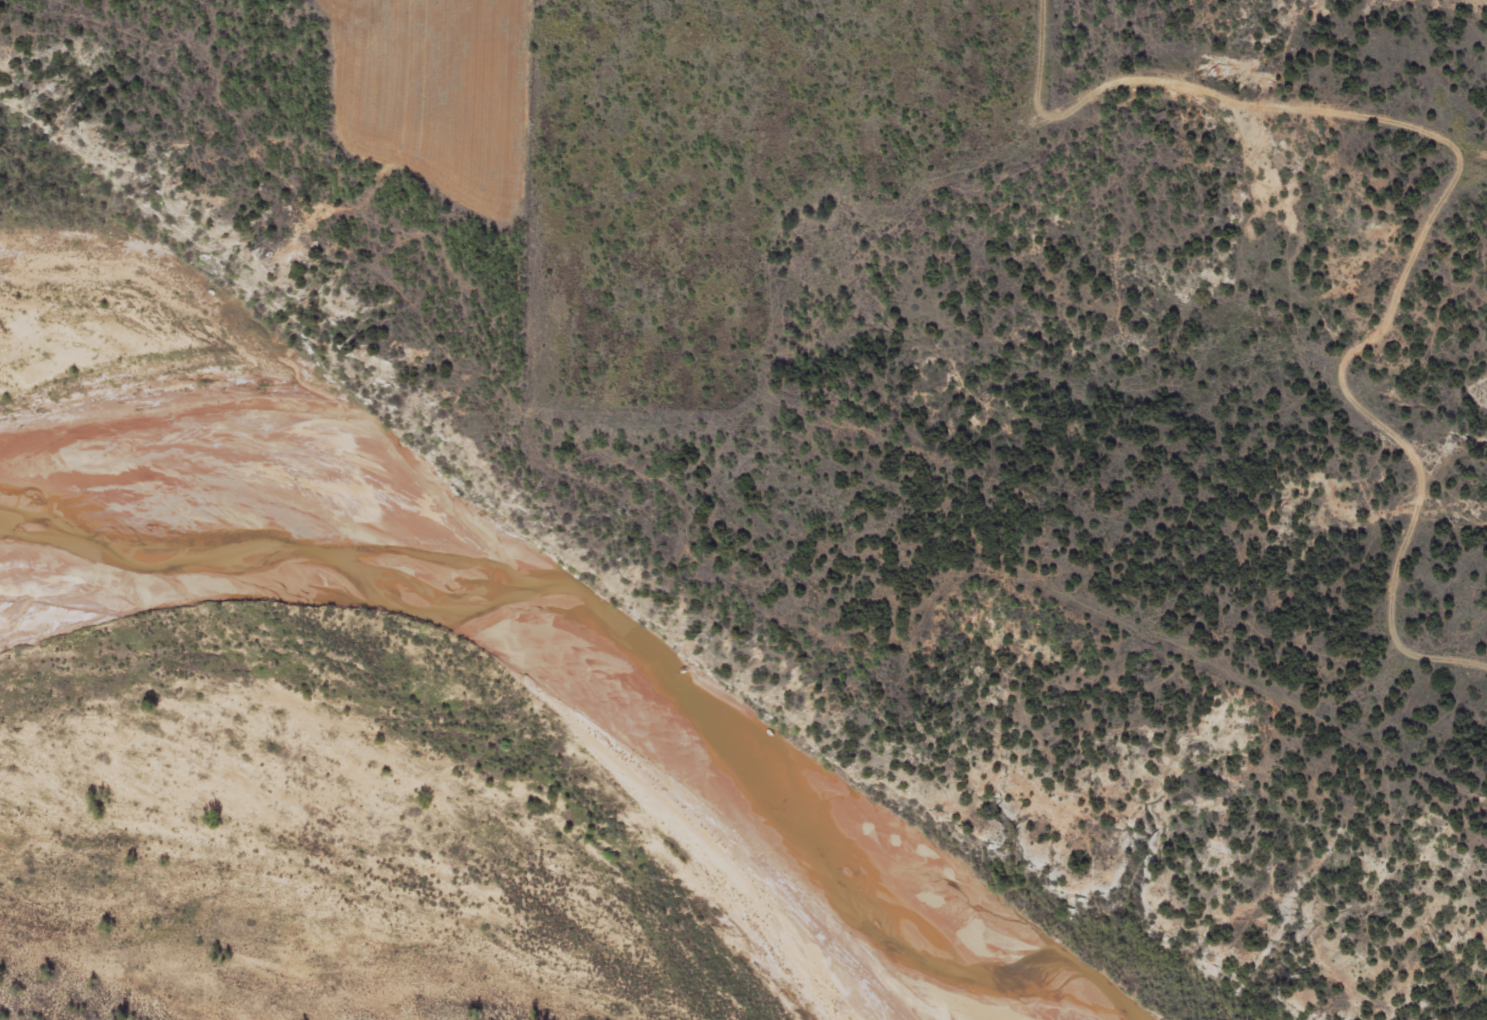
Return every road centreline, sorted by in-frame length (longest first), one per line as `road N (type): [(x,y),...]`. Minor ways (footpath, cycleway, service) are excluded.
road 1 (residential): [(1486,154),(1326,111),(1155,81),(1110,90),(1068,116)]

